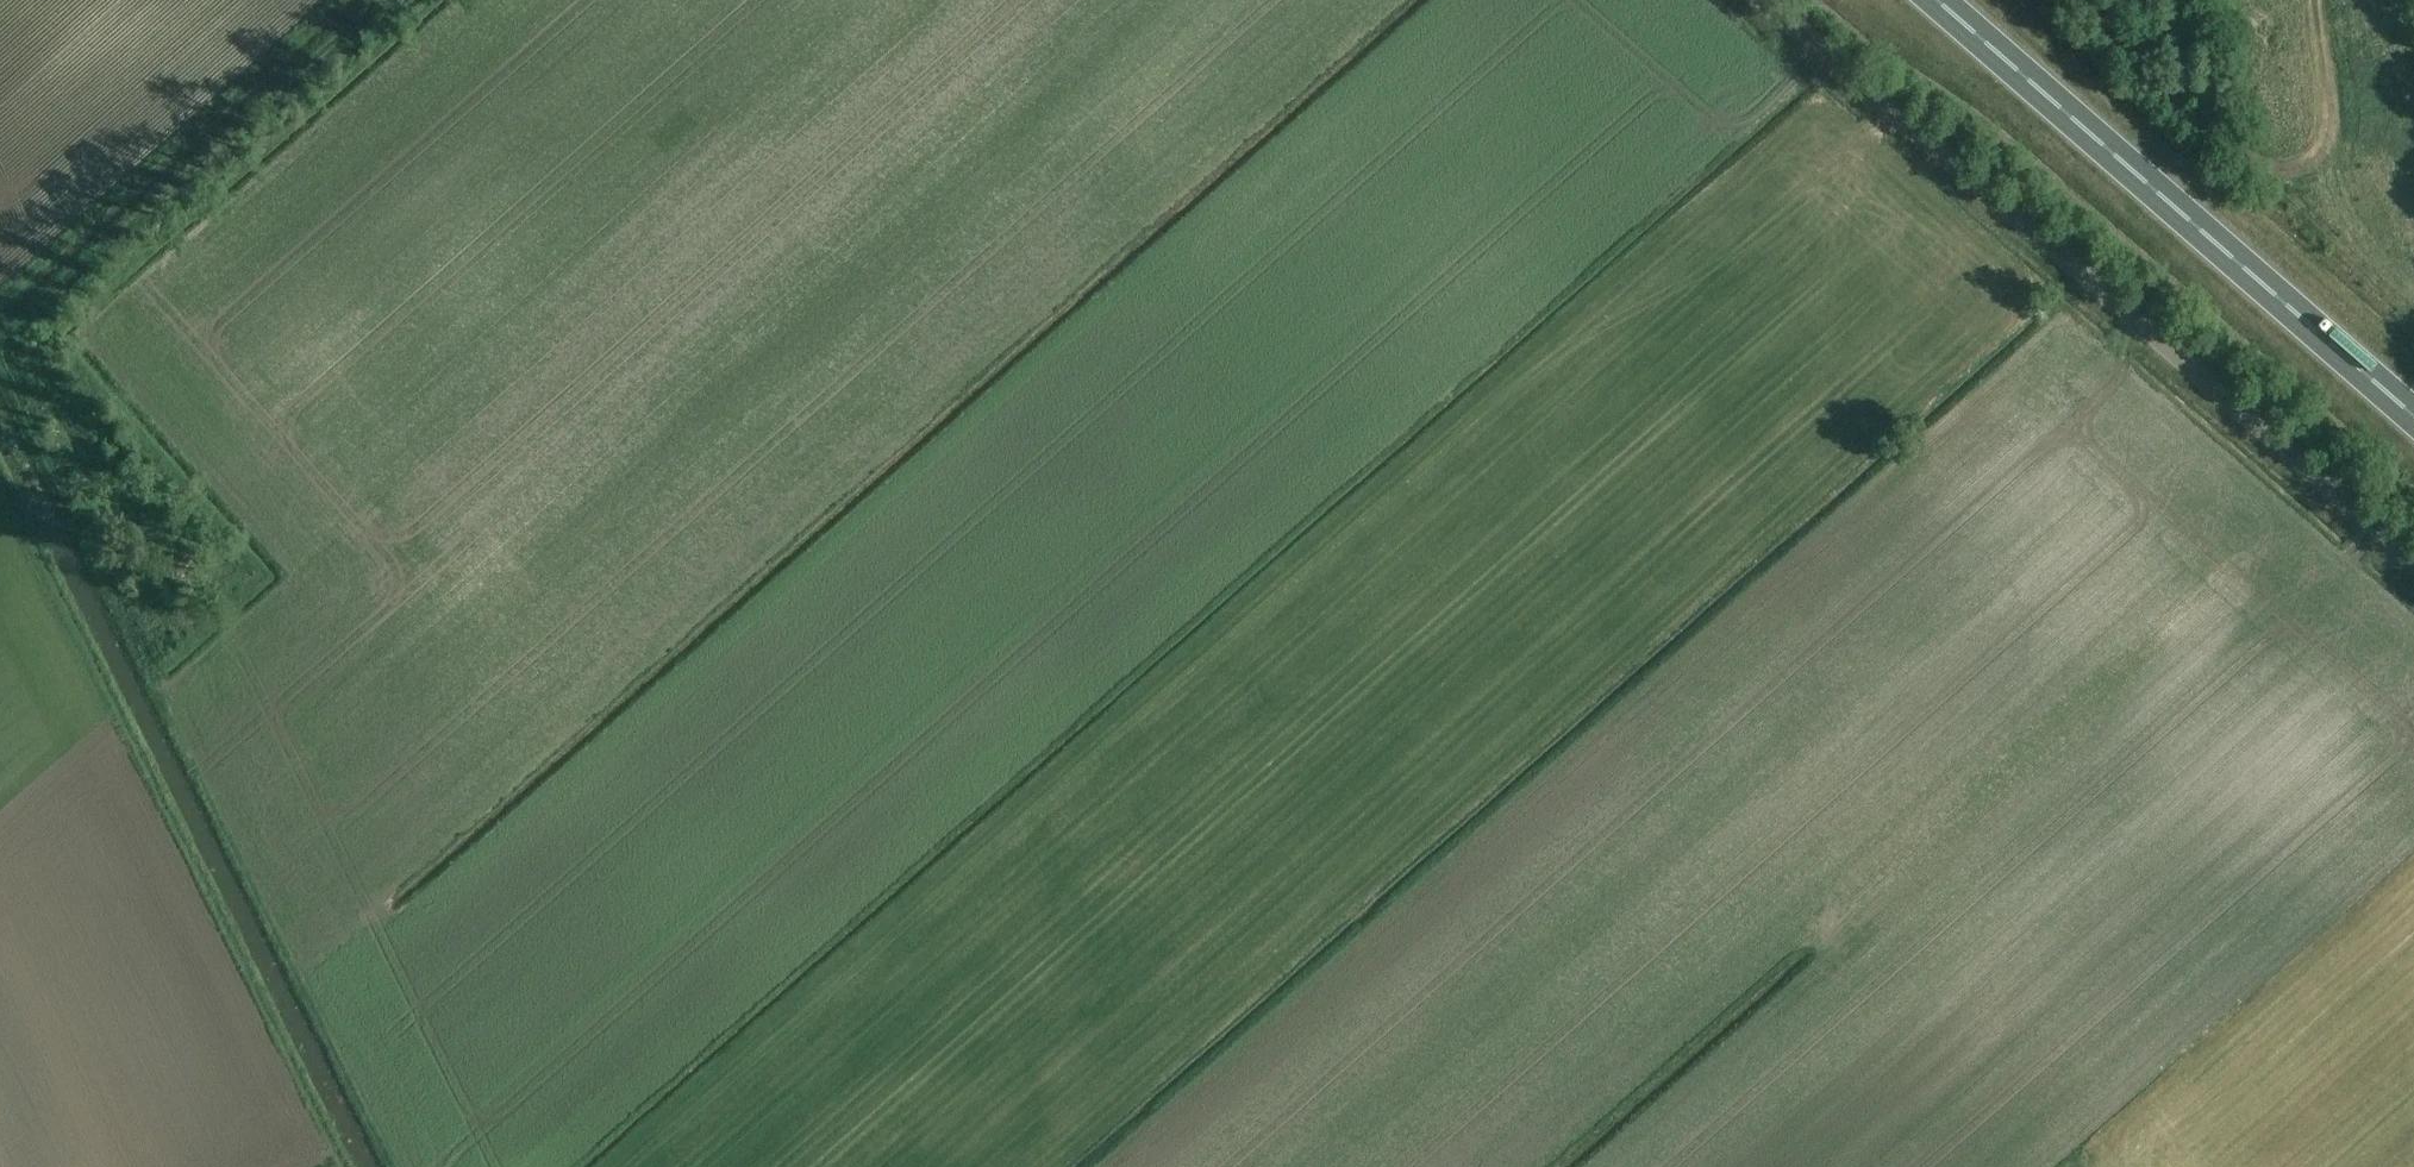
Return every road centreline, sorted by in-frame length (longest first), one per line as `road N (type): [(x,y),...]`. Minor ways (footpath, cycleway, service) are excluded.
road 1 (unclassified): [(2413,563),(1762,0)]
road 2 (trunk): [(2413,416),(1937,0)]

